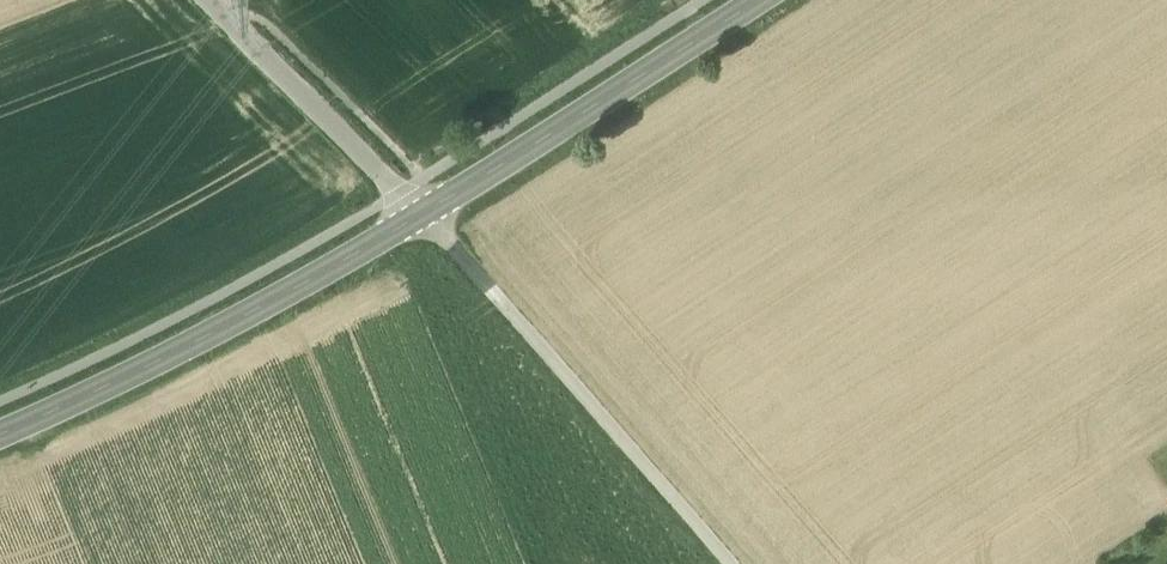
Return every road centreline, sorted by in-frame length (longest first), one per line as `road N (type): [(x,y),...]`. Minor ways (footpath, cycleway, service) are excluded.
road 1 (tertiary): [(0,434),(299,288),(421,212)]
road 2 (unclassified): [(421,212),(730,563)]
road 3 (tertiary): [(421,212),(756,0)]
road 4 (unclassified): [(206,0),(421,212)]

